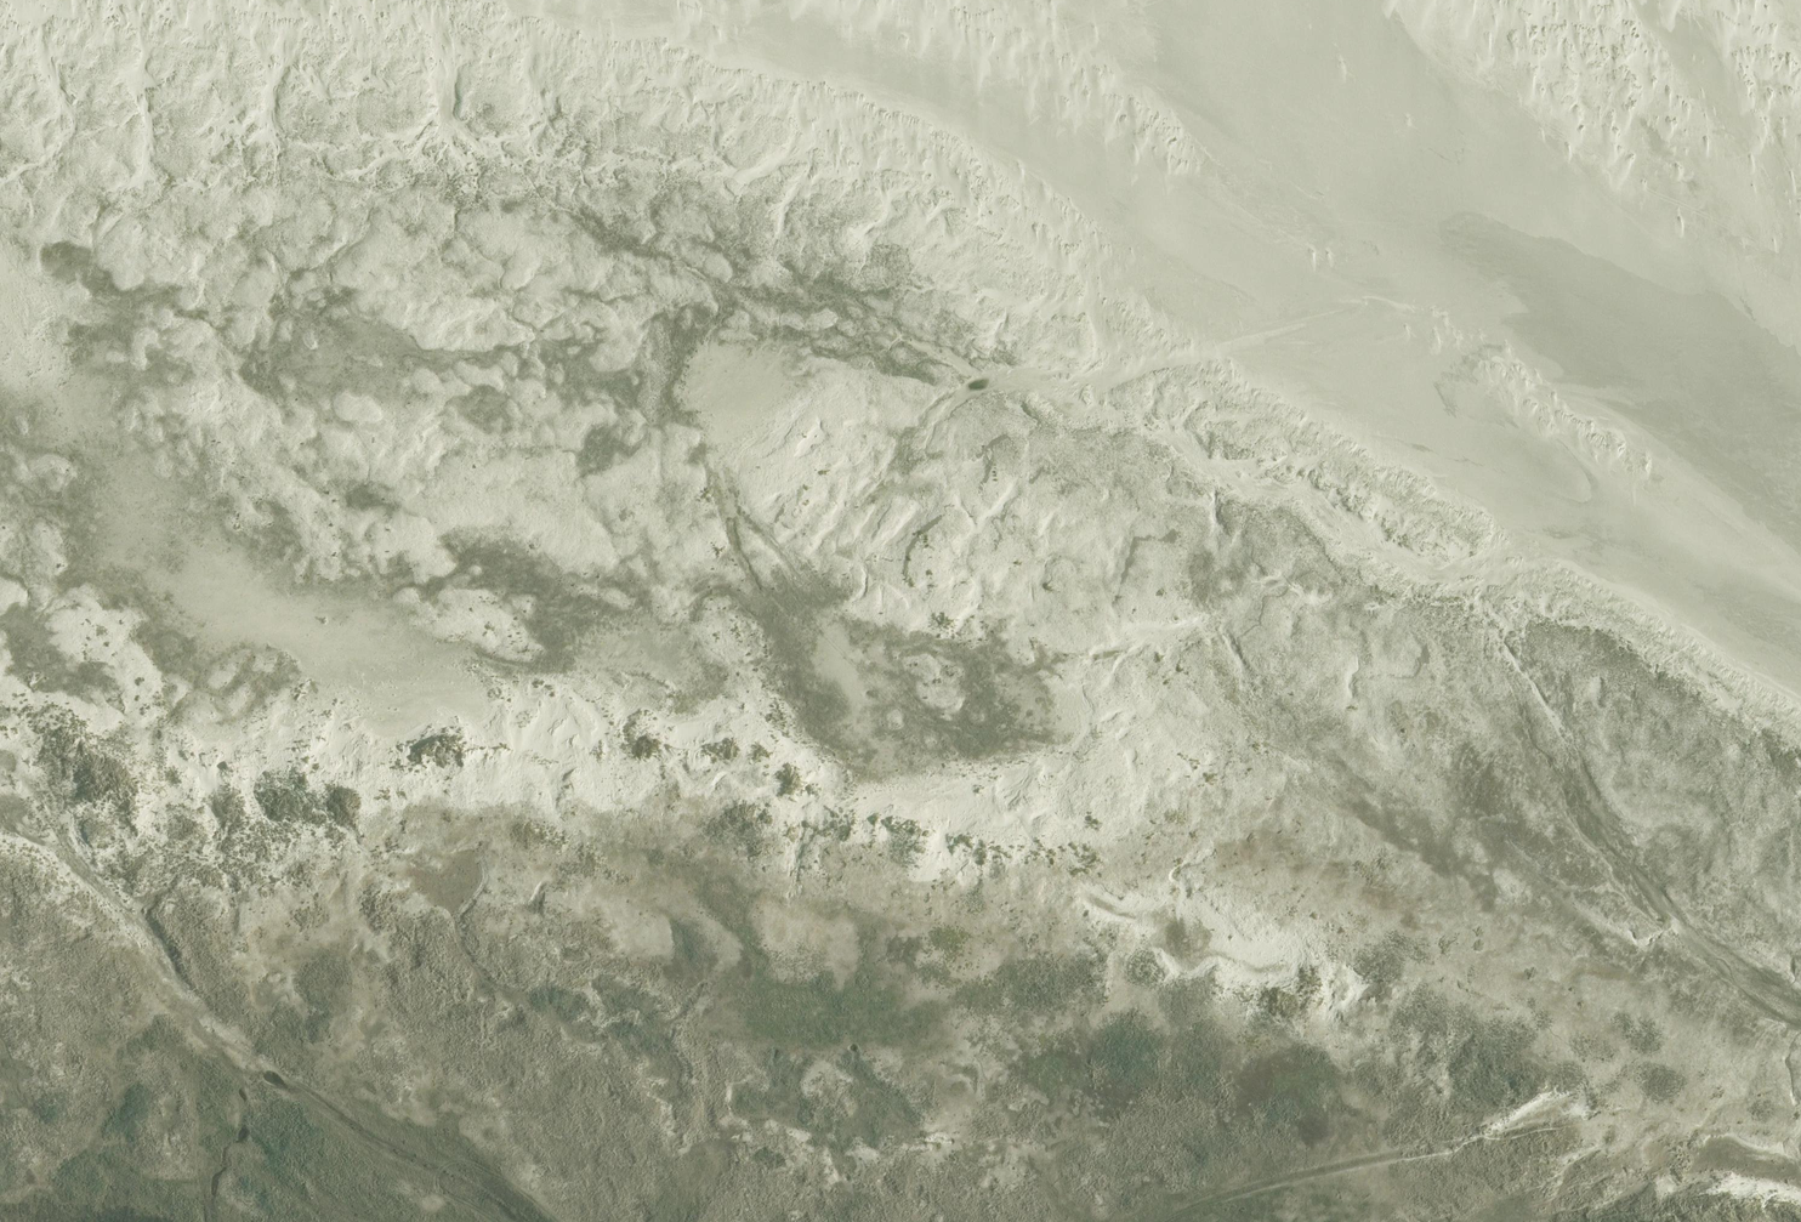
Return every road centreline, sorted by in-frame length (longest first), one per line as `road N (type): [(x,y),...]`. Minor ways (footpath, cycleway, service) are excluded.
road 1 (track): [(1174,1221),(1330,1176),(1456,1152),(1589,1102)]

